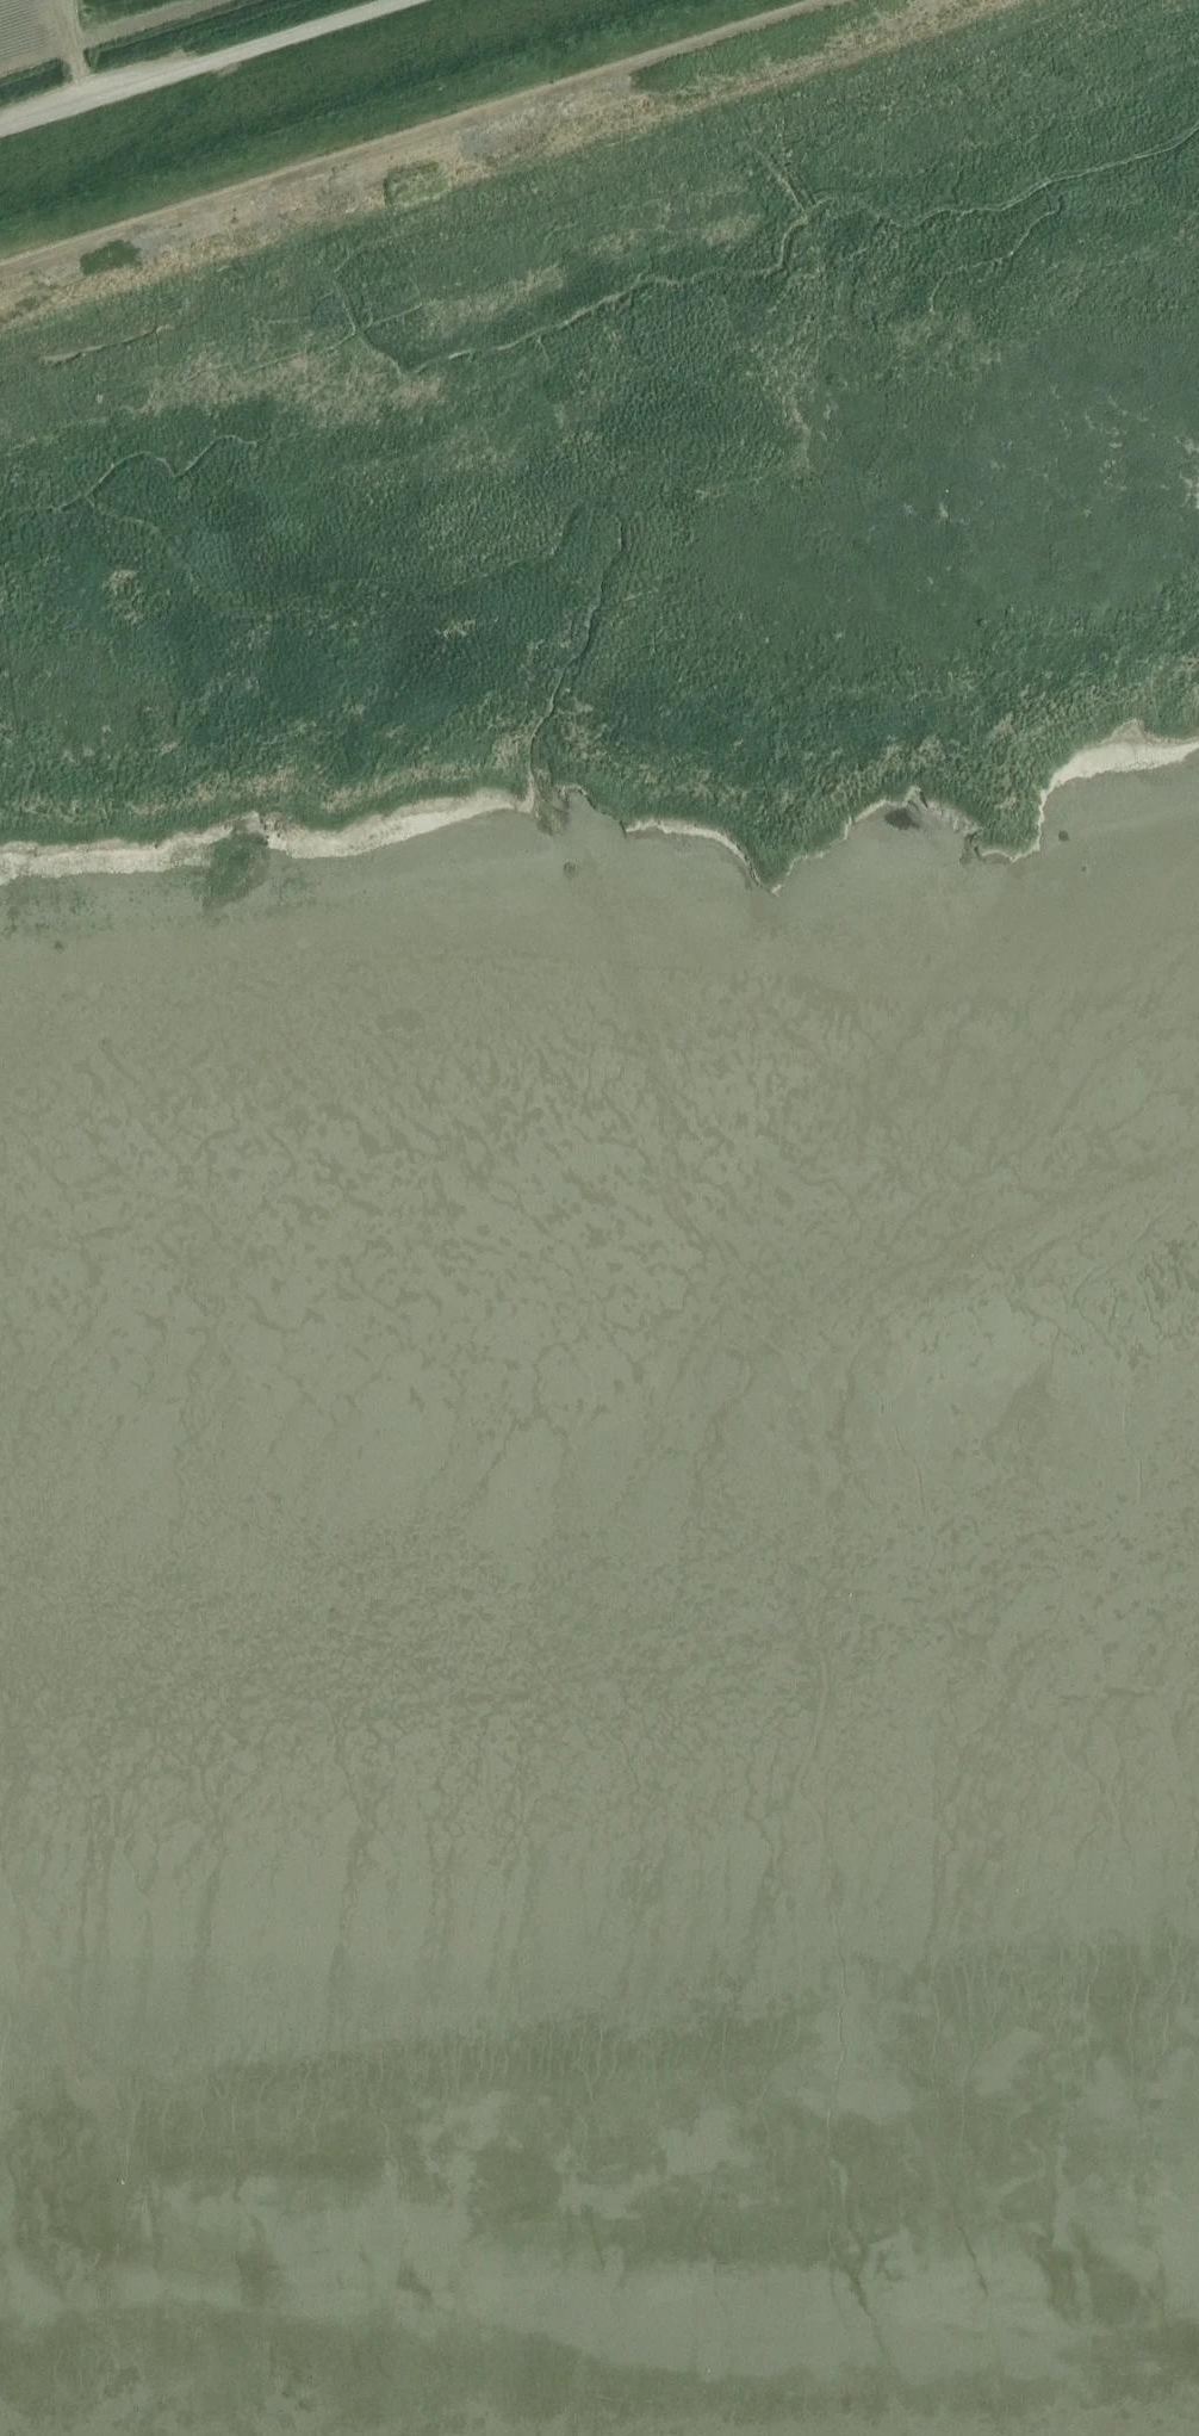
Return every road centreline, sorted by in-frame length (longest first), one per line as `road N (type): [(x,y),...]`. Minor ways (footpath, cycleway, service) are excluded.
road 1 (track): [(839,0),(0,273)]
road 2 (unclassified): [(0,128),(399,0)]

